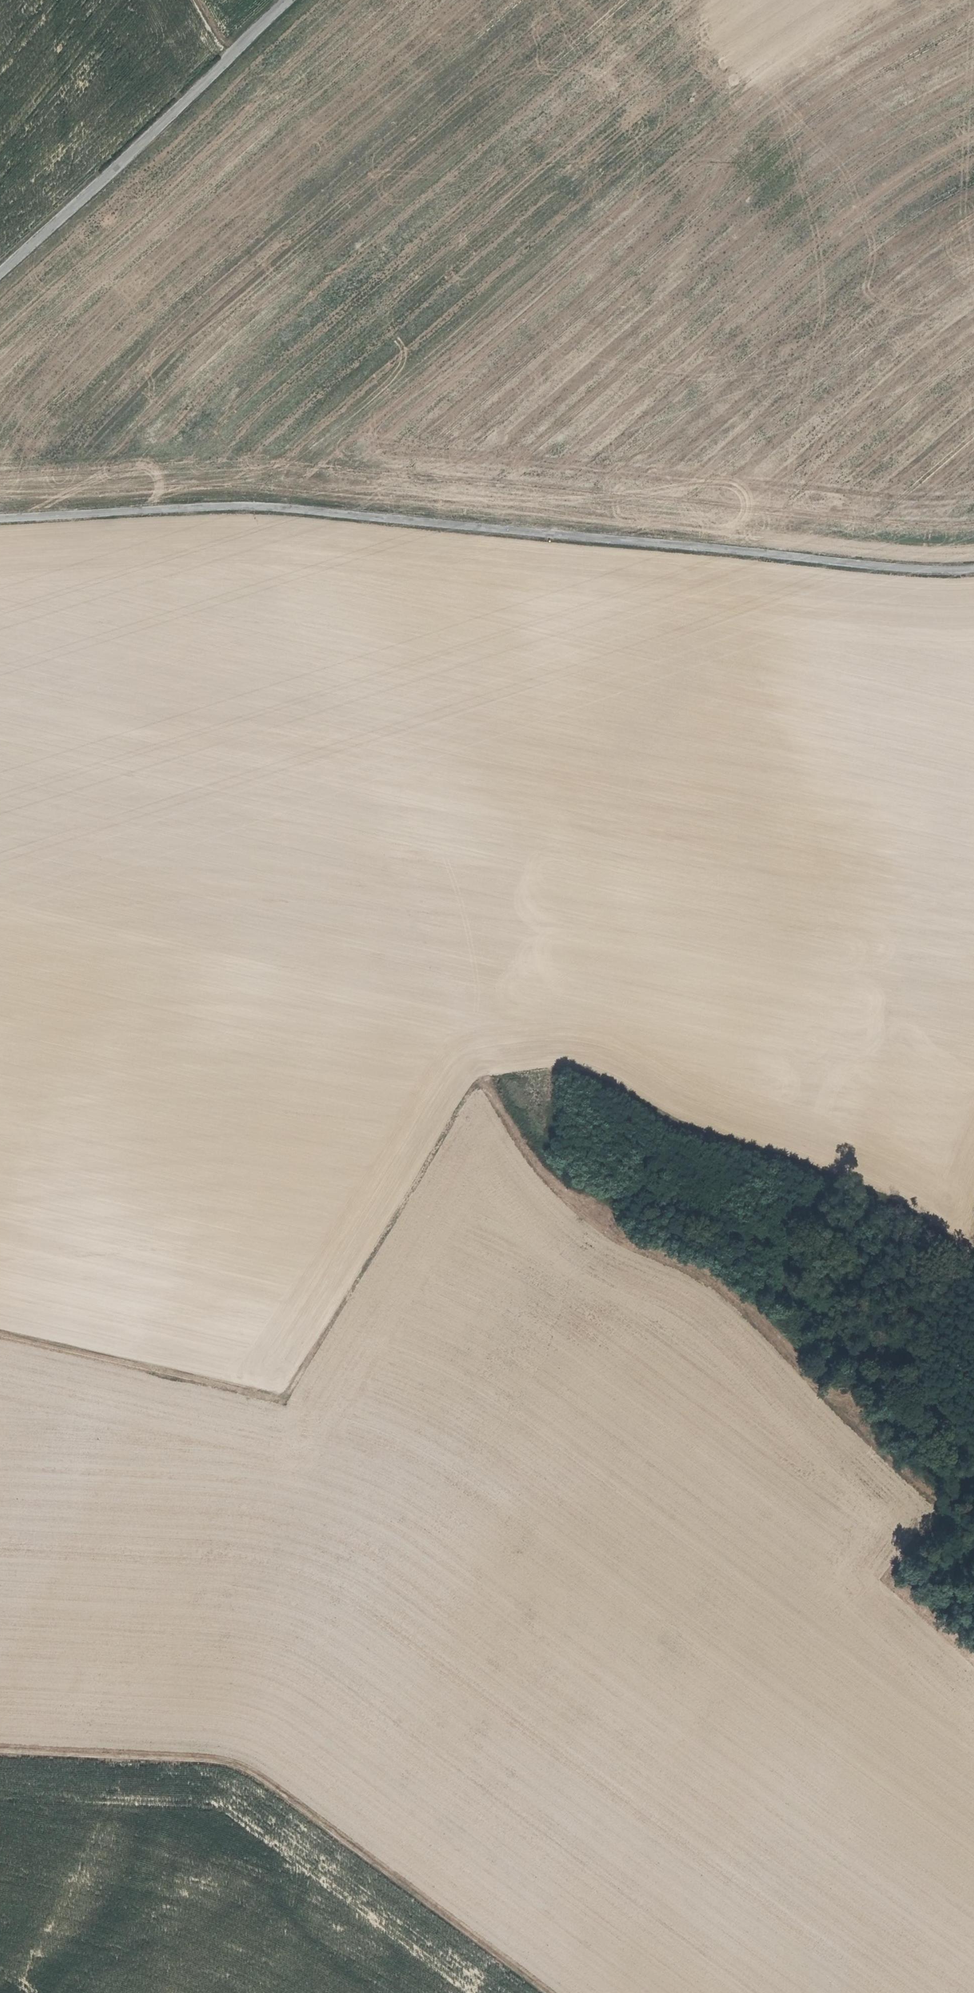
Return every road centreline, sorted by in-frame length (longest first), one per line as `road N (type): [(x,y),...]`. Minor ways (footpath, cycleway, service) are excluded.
road 1 (track): [(0,1335),(274,1399),(288,1395),(463,1103),(477,1095),(597,1238),(689,1272),(726,1299),(872,1448)]
road 2 (unclassified): [(0,521),(254,507),(973,572)]
road 3 (track): [(0,1750),(229,1762),(541,1992)]
road 4 (unclassified): [(291,0),(0,276)]

